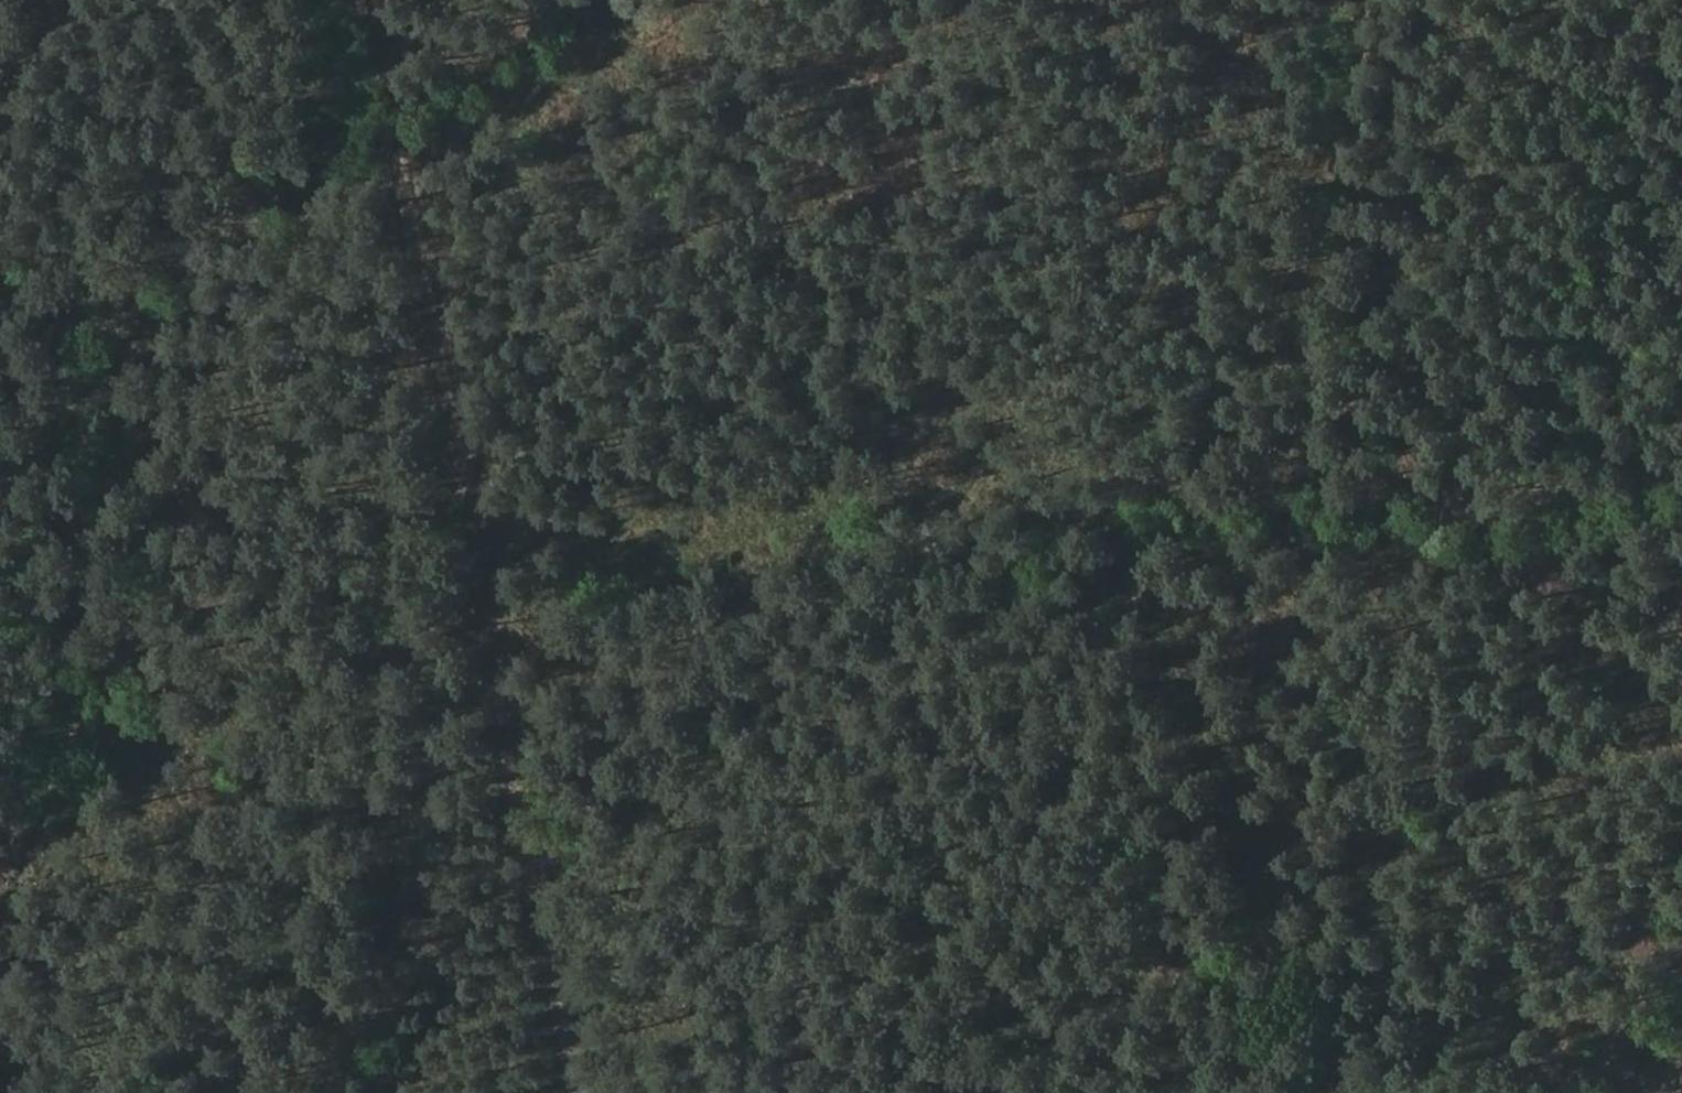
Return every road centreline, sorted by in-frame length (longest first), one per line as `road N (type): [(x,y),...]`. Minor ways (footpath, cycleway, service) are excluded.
road 1 (track): [(580,1092),(392,0)]
road 2 (track): [(1577,1092),(1681,991)]

